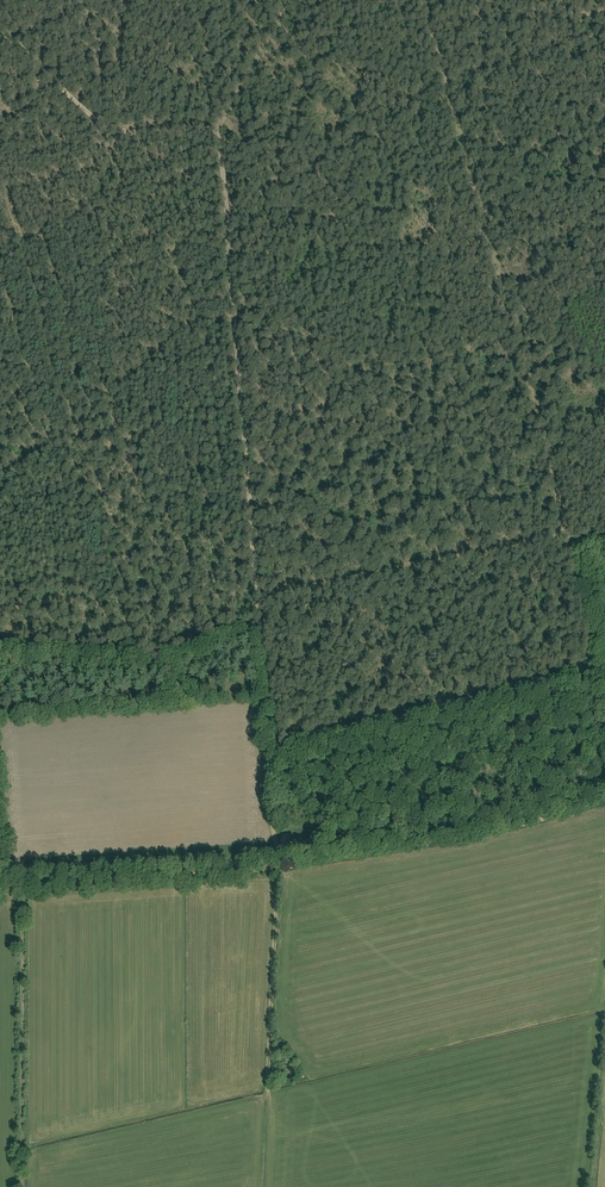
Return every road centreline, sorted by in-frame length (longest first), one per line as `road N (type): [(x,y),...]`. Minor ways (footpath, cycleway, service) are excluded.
road 1 (track): [(279,868),(275,736),(222,128),(134,135),(0,29)]
road 2 (track): [(421,0),(604,657)]
road 3 (track): [(0,886),(279,868),(469,837),(604,801)]
road 4 (track): [(570,532),(263,598)]
road 5 (track): [(22,1186),(25,884)]
road 6 (track): [(222,128),(295,0)]

